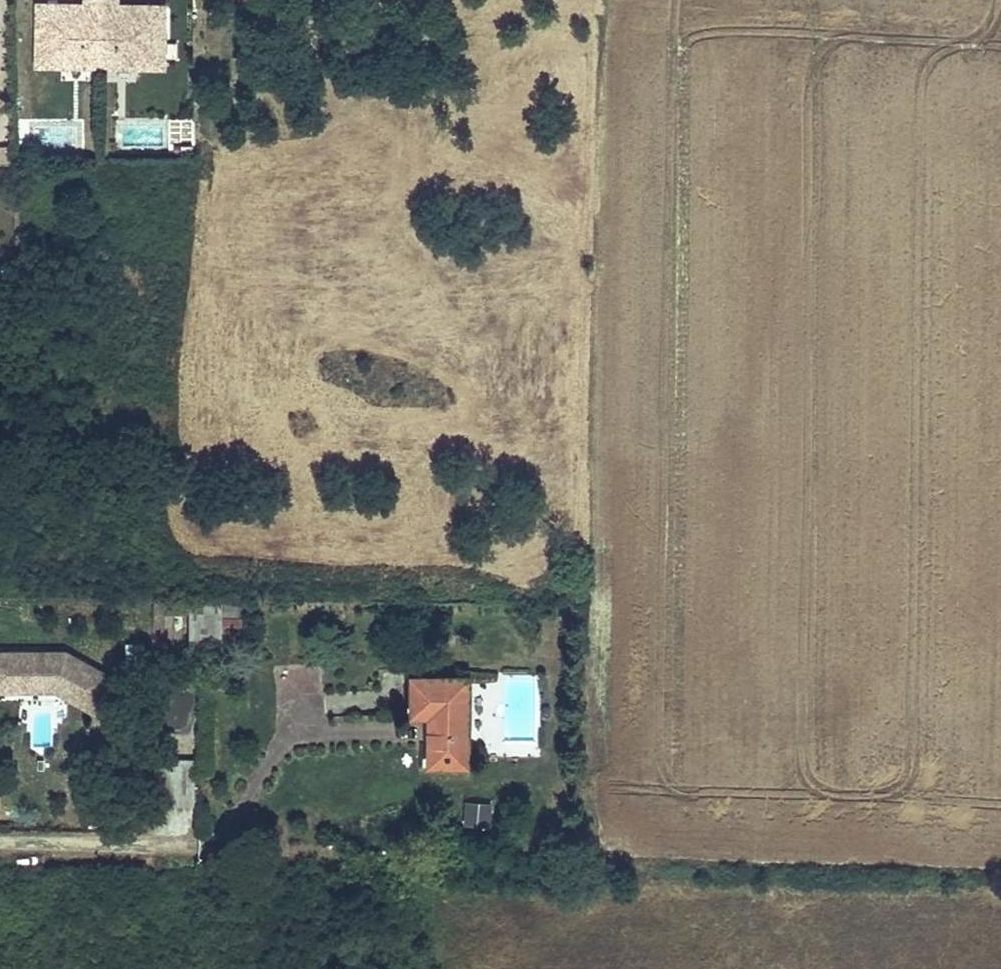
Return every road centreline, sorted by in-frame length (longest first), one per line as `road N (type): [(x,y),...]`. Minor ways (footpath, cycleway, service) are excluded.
road 1 (residential): [(192,843),(0,840)]

